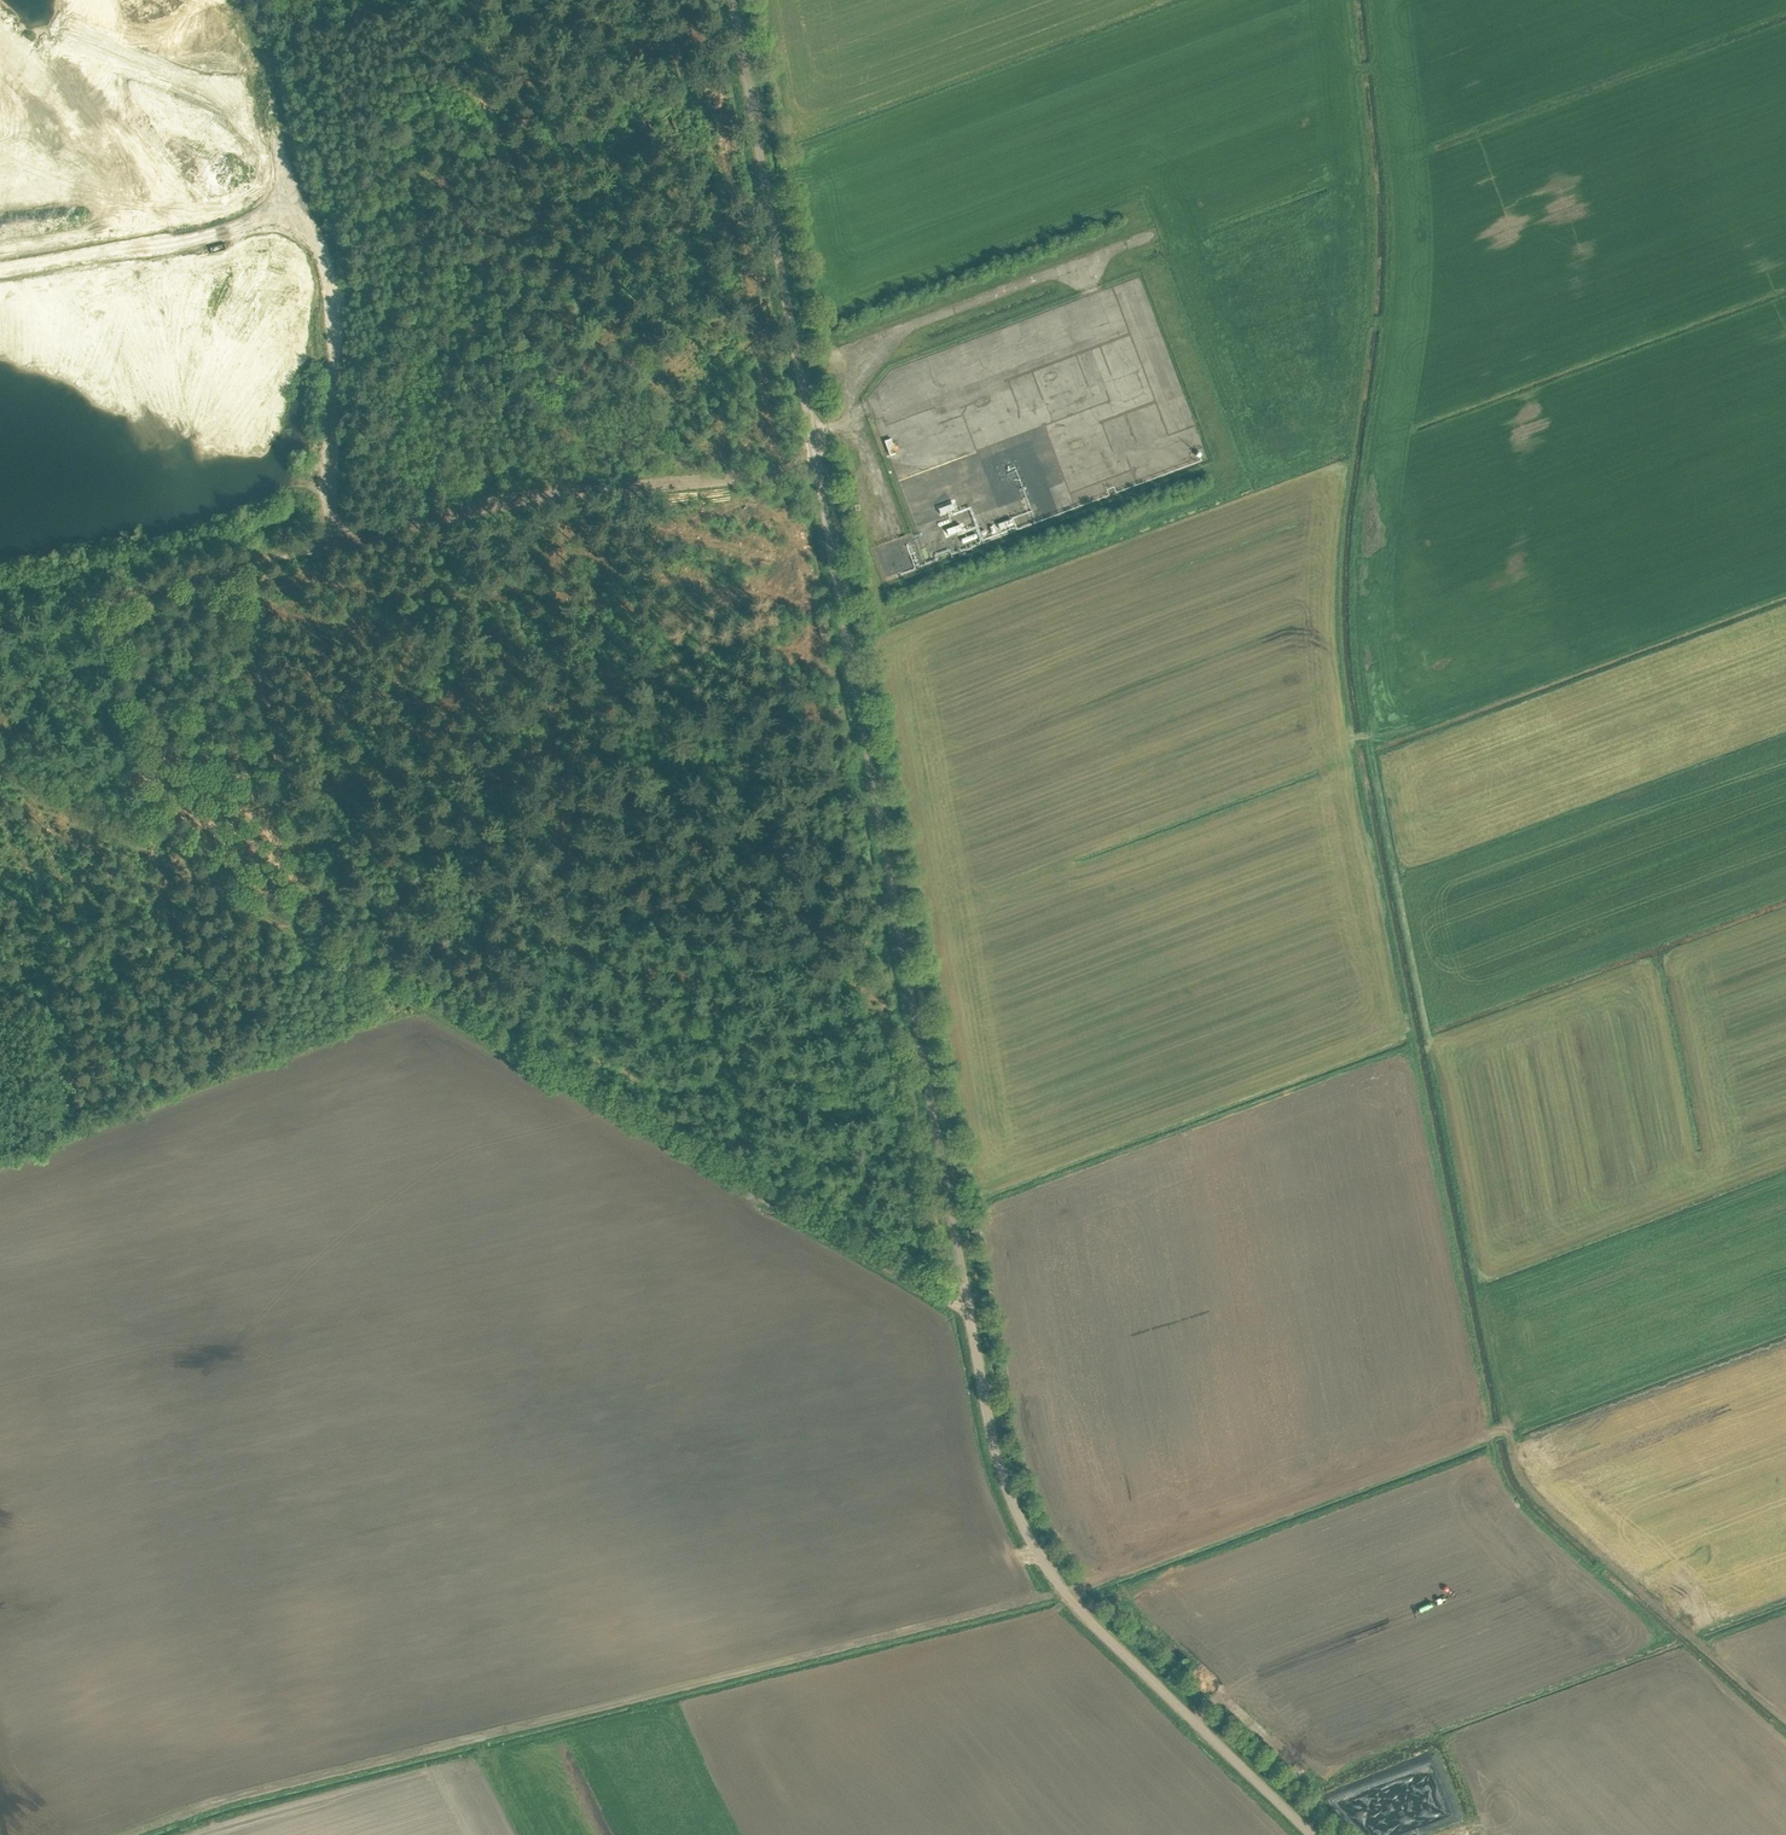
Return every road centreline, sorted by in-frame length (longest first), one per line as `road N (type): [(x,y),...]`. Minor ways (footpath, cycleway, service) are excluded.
road 1 (unclassified): [(1311,1834),(1069,1598),(1021,1525),(1005,1485),(731,0)]
road 2 (track): [(967,1304),(286,930)]
road 3 (track): [(286,930),(0,775)]
road 4 (track): [(248,559),(0,624)]

